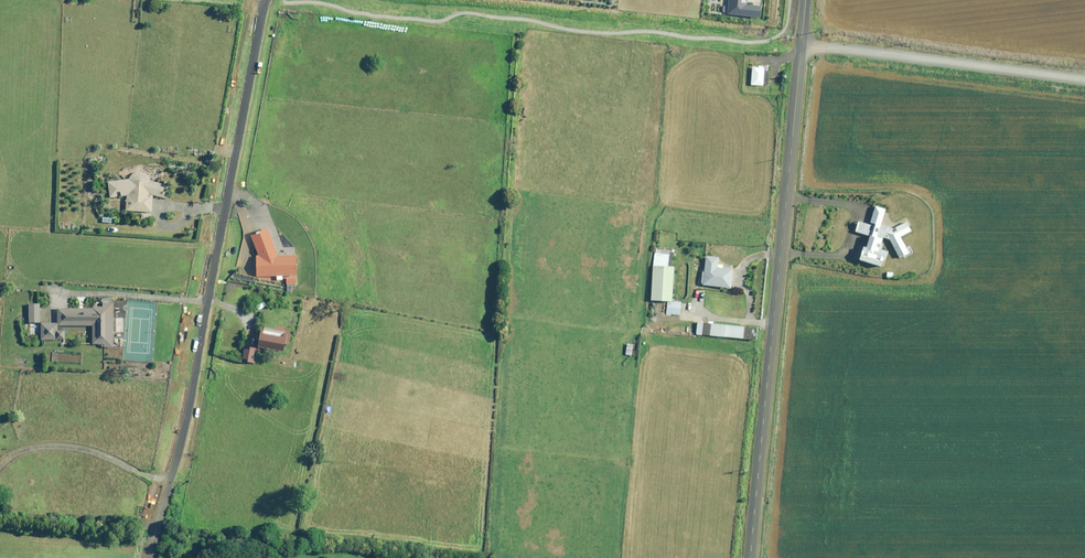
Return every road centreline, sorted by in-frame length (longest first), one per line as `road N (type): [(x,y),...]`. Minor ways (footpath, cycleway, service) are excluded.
road 1 (residential): [(265,0),(191,396),(149,557)]
road 2 (unclassified): [(801,44),(753,557)]
road 3 (unclassified): [(801,44),(1084,80)]

